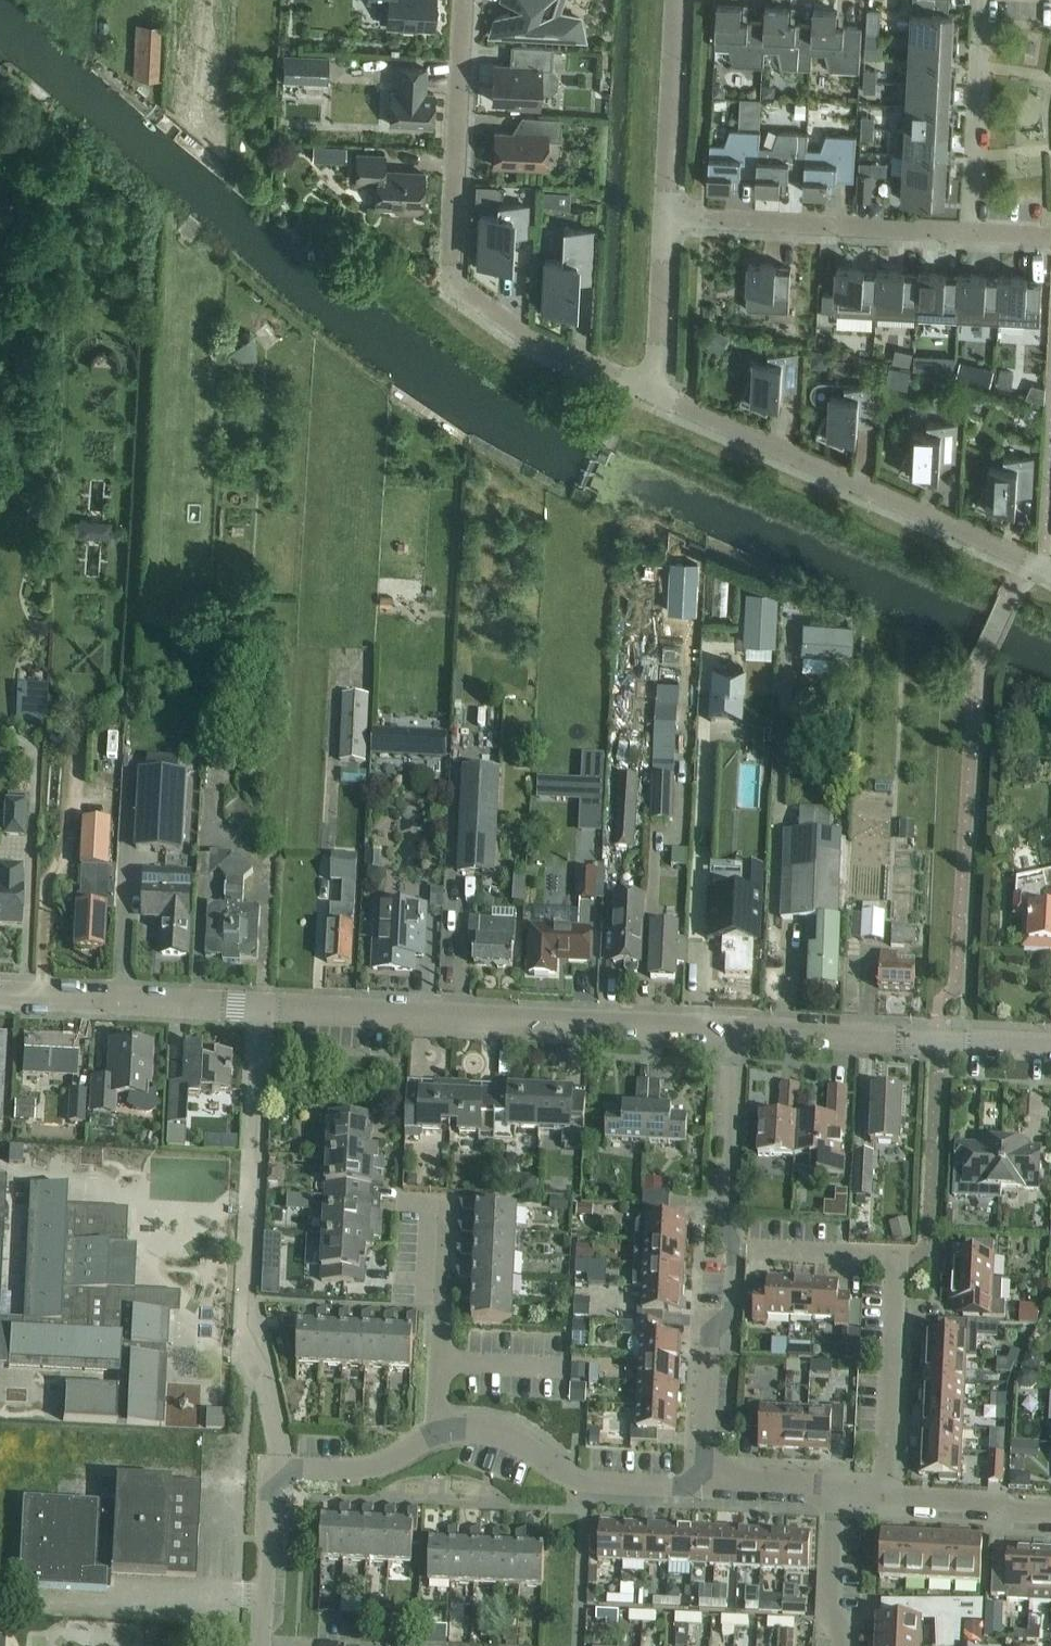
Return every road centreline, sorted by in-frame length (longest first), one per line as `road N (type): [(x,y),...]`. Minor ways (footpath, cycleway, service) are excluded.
road 1 (residential): [(464,0),(450,281),(541,343),(657,394)]
road 2 (residential): [(262,1006),(734,1029)]
road 3 (residential): [(657,394),(1050,570)]
road 4 (residential): [(269,1466),(279,1440),(249,1308),(261,1046)]
road 5 (residential): [(703,1484),(708,1364),(730,1305),(733,1248),(724,1217),(732,1066)]
road 6 (residential): [(883,1494),(894,1256),(749,1249)]
road 7 (residential): [(734,1029),(1050,1045)]
road 8 (residential): [(665,217),(971,234)]
road 9 (residential): [(0,994),(262,1006)]
road 10 (residential): [(971,234),(983,0)]
road 11 (residential): [(437,1433),(447,1200)]
road 12 (residential): [(676,0),(665,217)]
road 13 (residential): [(261,1645),(269,1466)]
road 14 (residential): [(665,217),(657,394)]
road 15 (residential): [(269,1466),(370,1466),(437,1433)]
road 16 (residential): [(883,1494),(1050,1512)]
road 17 (residential): [(846,1645),(828,1612),(834,1489)]
road 18 (residential): [(437,1433),(472,1426),(501,1433),(574,1478)]
road 19 (residential): [(703,1484),(834,1489)]
road 20 (residential): [(574,1478),(703,1484)]

